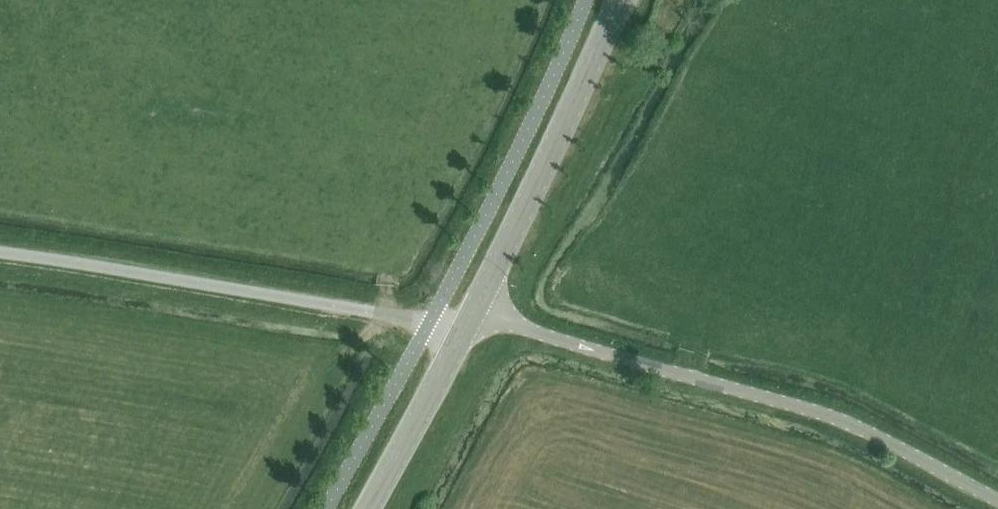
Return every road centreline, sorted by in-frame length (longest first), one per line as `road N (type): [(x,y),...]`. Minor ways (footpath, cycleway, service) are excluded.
road 1 (unclassified): [(997,500),(819,413),(475,308)]
road 2 (unclassified): [(427,322),(0,253)]
road 3 (tertiary): [(475,308),(619,0)]
road 4 (tertiary): [(369,508),(460,338)]

